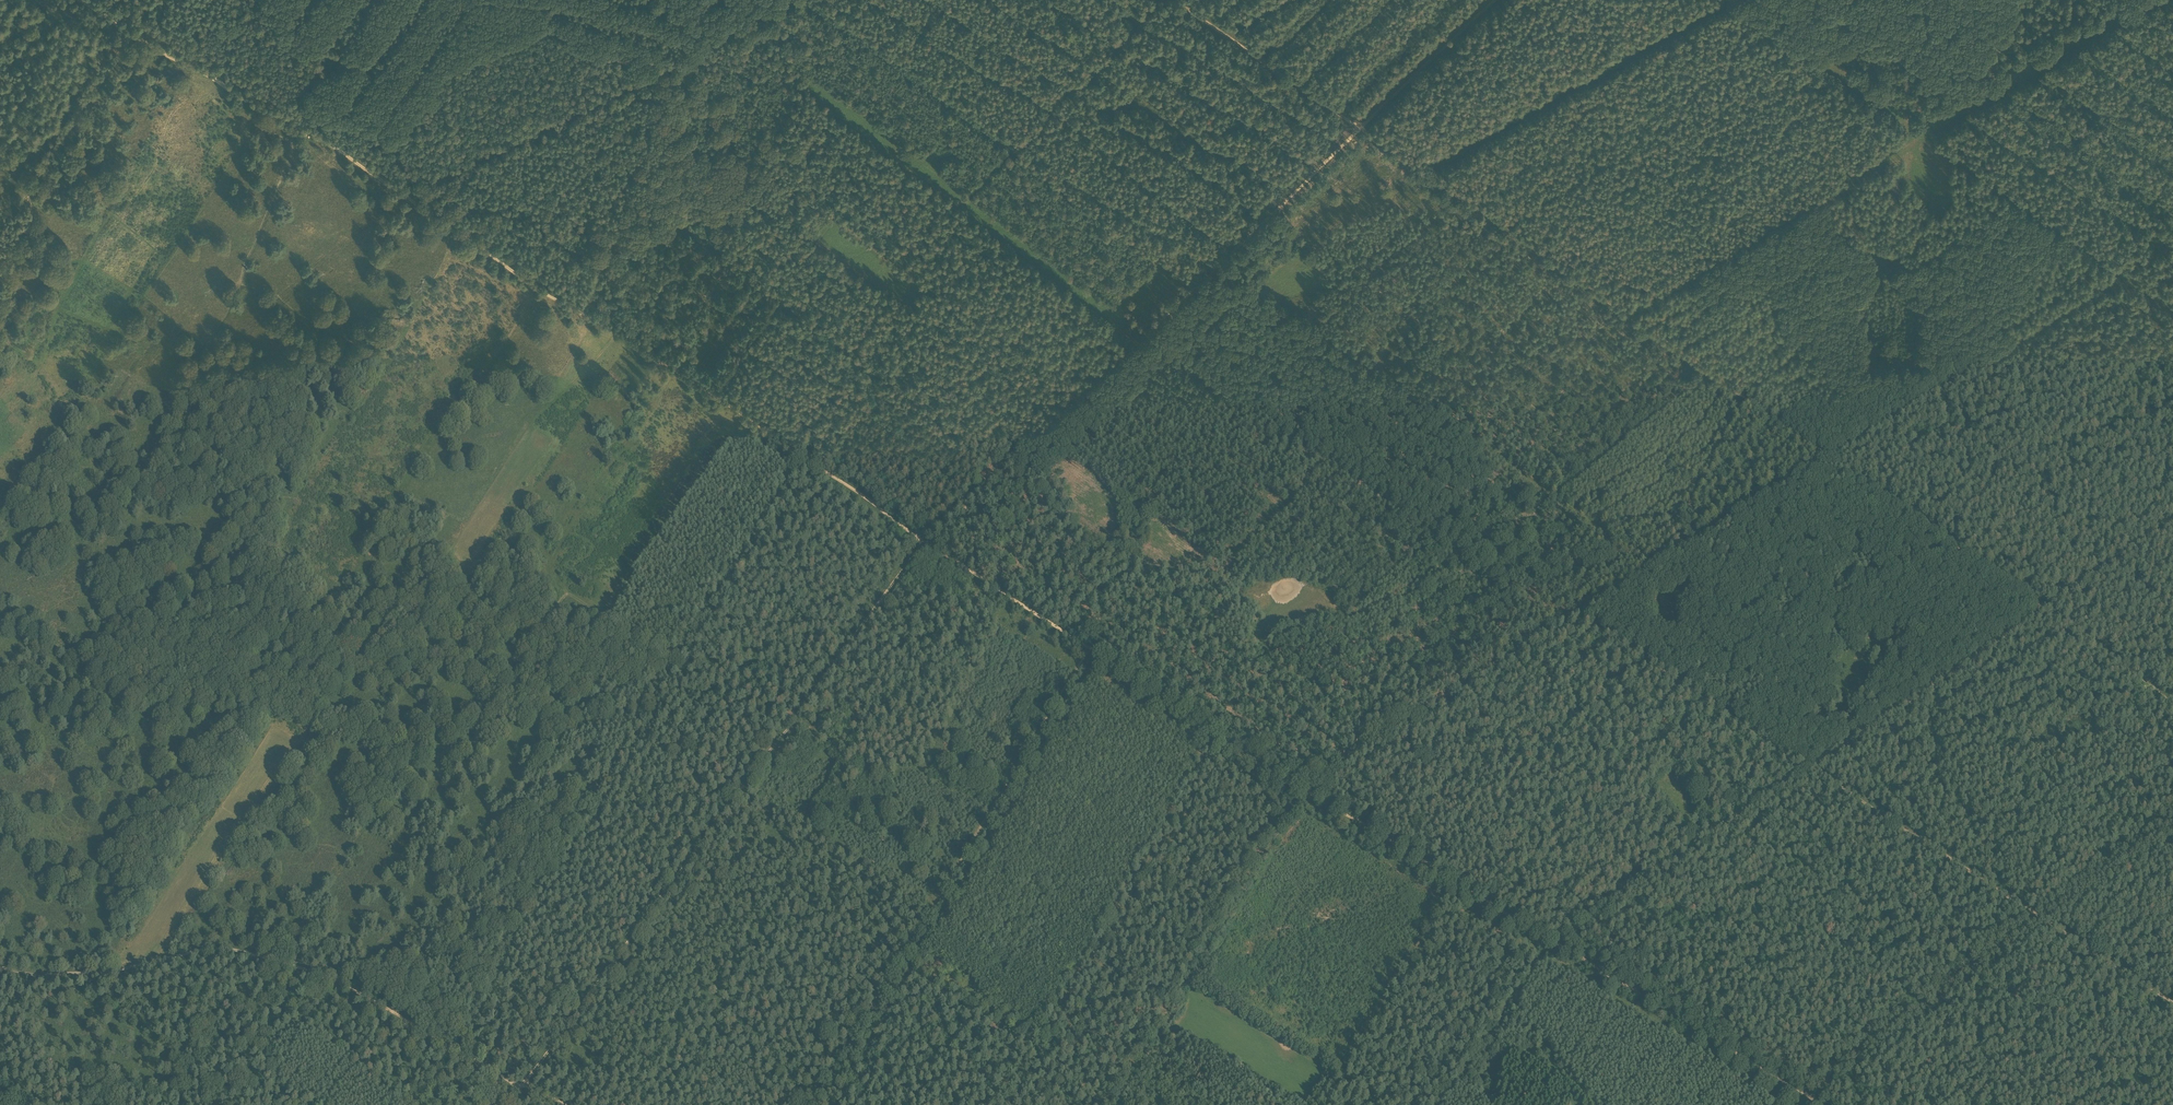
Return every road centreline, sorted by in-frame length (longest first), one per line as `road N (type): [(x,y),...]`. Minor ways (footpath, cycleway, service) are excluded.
road 1 (track): [(1822,1104),(1304,789),(336,148),(291,130),(77,0)]
road 2 (track): [(1167,1017),(1307,787),(2172,238)]
road 3 (track): [(2172,700),(1357,128)]
road 4 (track): [(925,541),(526,1086)]
road 5 (track): [(925,541),(1357,128)]
road 6 (track): [(0,967),(106,973),(227,949),(319,972),(526,1086)]
road 7 (track): [(1088,648),(815,1104)]
road 8 (track): [(1567,622),(1139,334)]
road 9 (track): [(1804,764),(2172,518)]
road 10 (track): [(1604,300),(1617,289),(1673,292),(1926,140)]
road 11 (track): [(2034,913),(1796,1089)]
road 12 (track): [(1156,0),(1117,52),(1068,89),(963,201)]
road 13 (track): [(2034,913),(1804,764)]
road 14 (track): [(1926,140),(2159,0)]
road 15 (track): [(745,785),(646,708),(674,649),(610,619)]
road 16 (track): [(1723,0),(1926,140)]
road 17 (track): [(1926,140),(2120,272)]
road 18 (track): [(131,34),(33,191),(0,206)]
road 19 (track): [(1177,0),(1357,128)]
road 20 (track): [(1357,128),(1497,0)]
road 21 (track): [(2172,814),(2034,913)]
road 22 (track): [(2172,1003),(2034,913)]
road 23 (track): [(656,0),(714,35),(783,0)]
road 24 (track): [(1804,764),(1702,832)]

